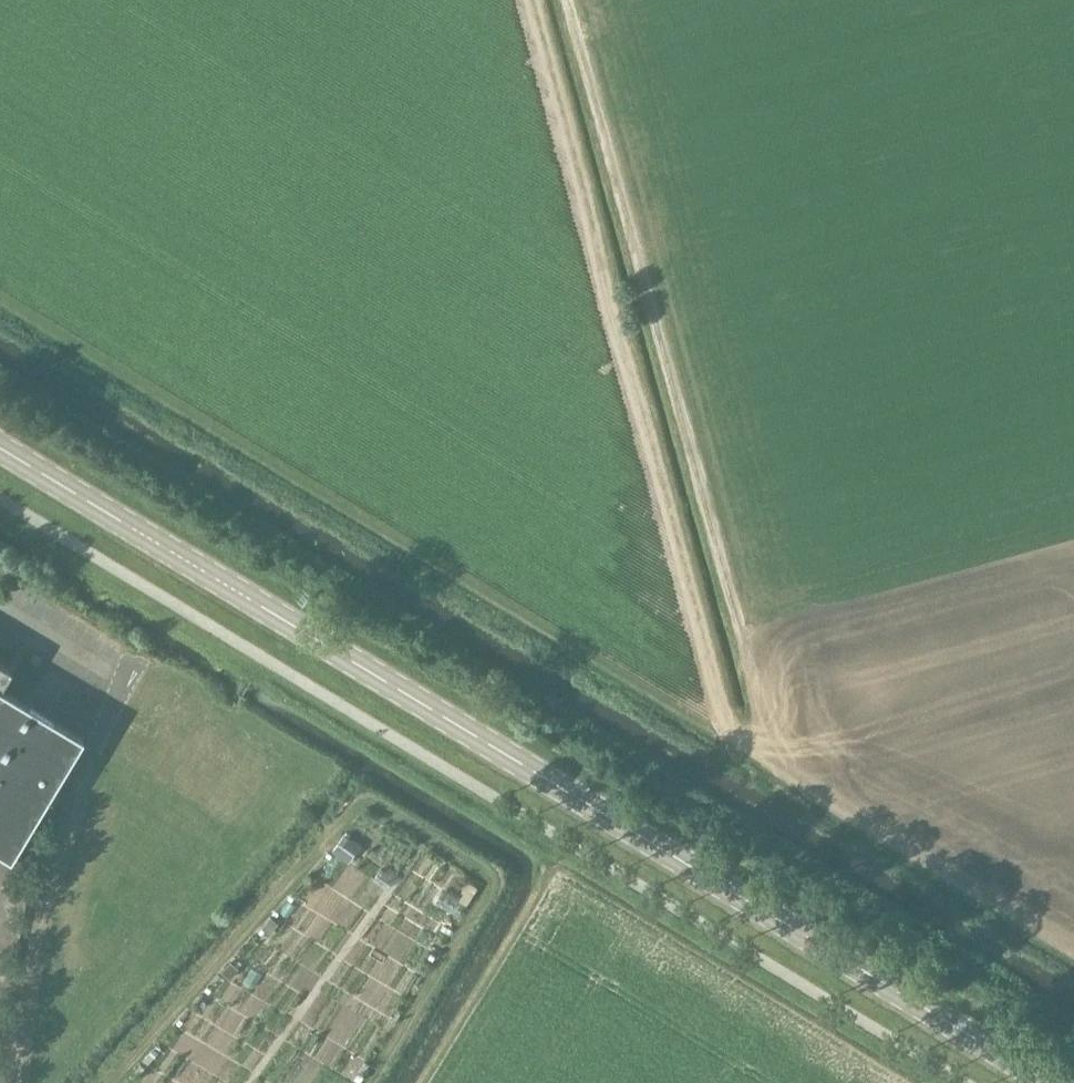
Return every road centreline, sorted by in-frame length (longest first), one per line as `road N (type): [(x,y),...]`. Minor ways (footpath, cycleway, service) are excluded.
road 1 (primary): [(1051,1082),(0,448)]
road 2 (track): [(370,1082),(490,885),(479,867),(368,803),(351,811),(108,1082)]

